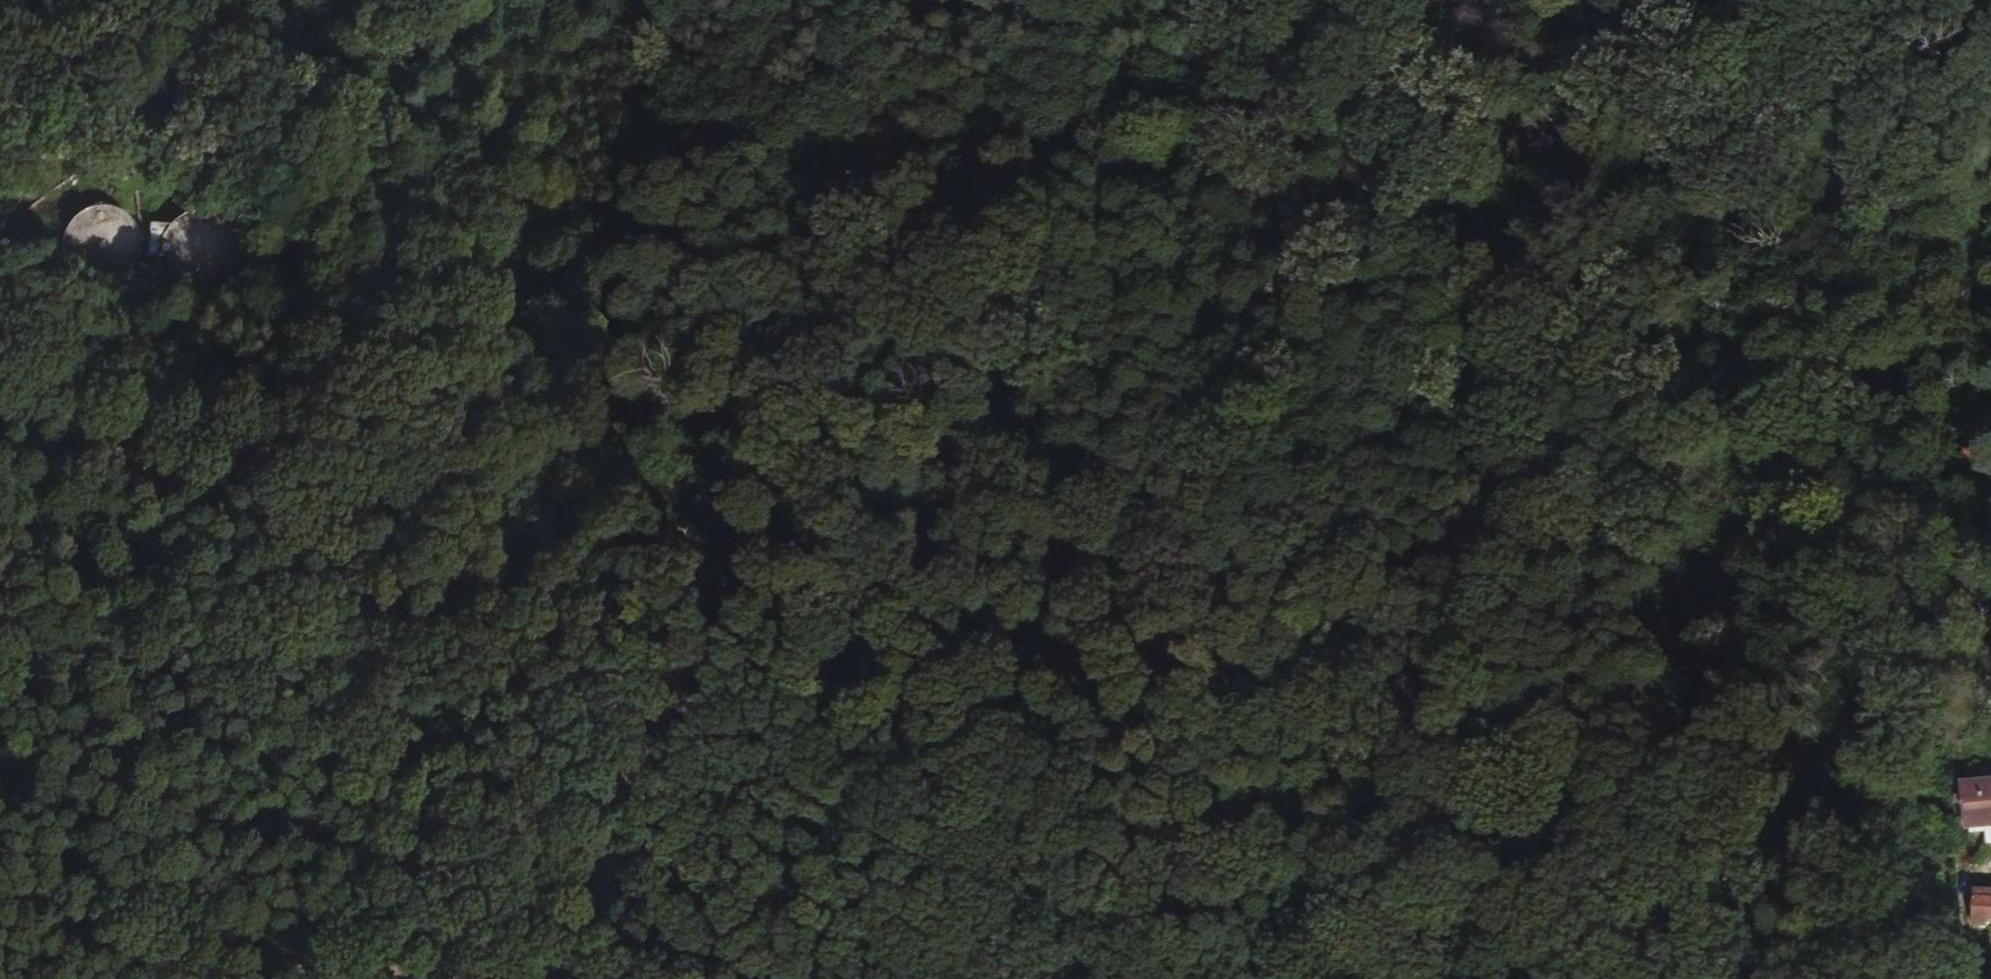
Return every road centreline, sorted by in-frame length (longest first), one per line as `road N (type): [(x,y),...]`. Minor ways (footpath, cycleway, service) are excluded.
road 1 (track): [(420,0),(485,40),(549,53),(647,28),(760,24),(894,5),(1107,24),(1189,0)]
road 2 (track): [(1976,87),(1727,496),(1742,526),(1765,533),(1946,528)]
road 3 (track): [(10,978),(86,937),(394,978)]

